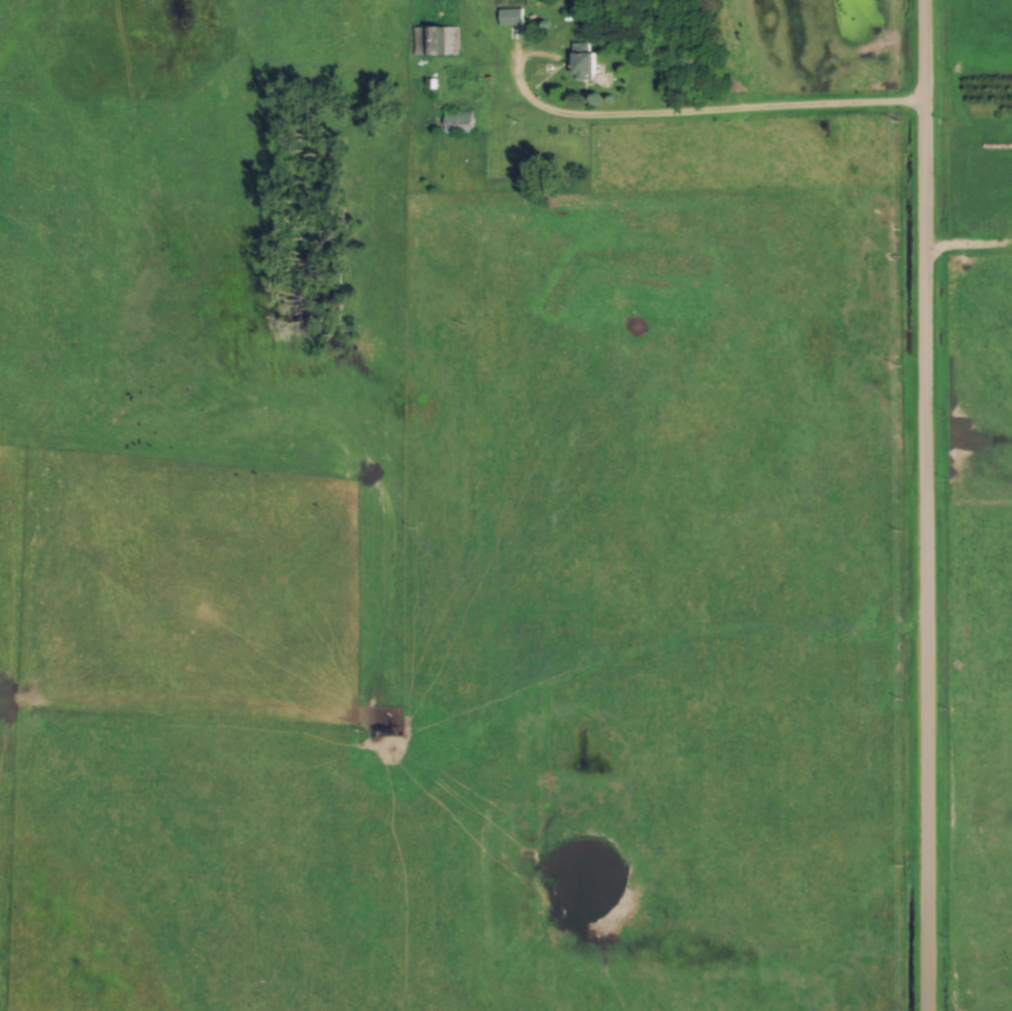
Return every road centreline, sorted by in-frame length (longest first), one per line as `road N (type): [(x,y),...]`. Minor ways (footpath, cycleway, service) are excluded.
road 1 (residential): [(922,0),(928,1010)]

